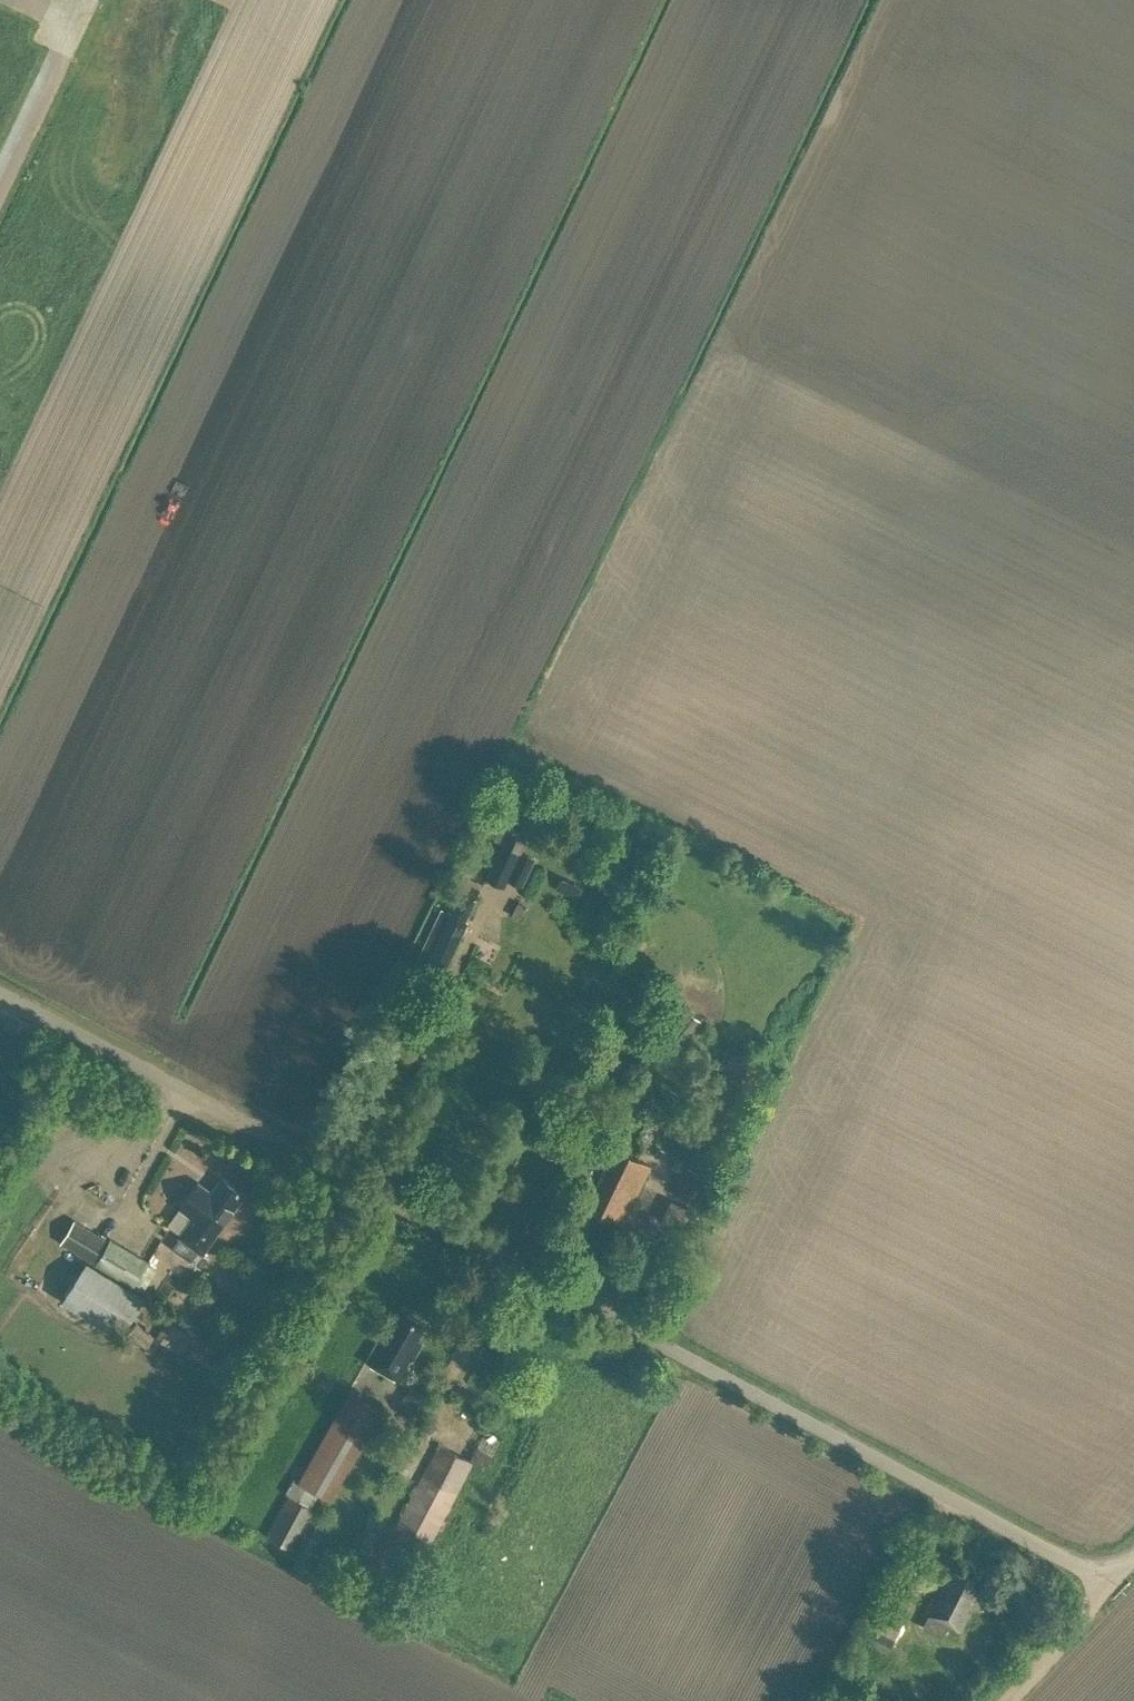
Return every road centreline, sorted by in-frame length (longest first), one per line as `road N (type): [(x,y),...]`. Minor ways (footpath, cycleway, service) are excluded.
road 1 (unclassified): [(1114,1578),(0,995)]
road 2 (residential): [(0,166),(70,17),(34,0)]
road 3 (track): [(1114,1578),(996,1700)]

